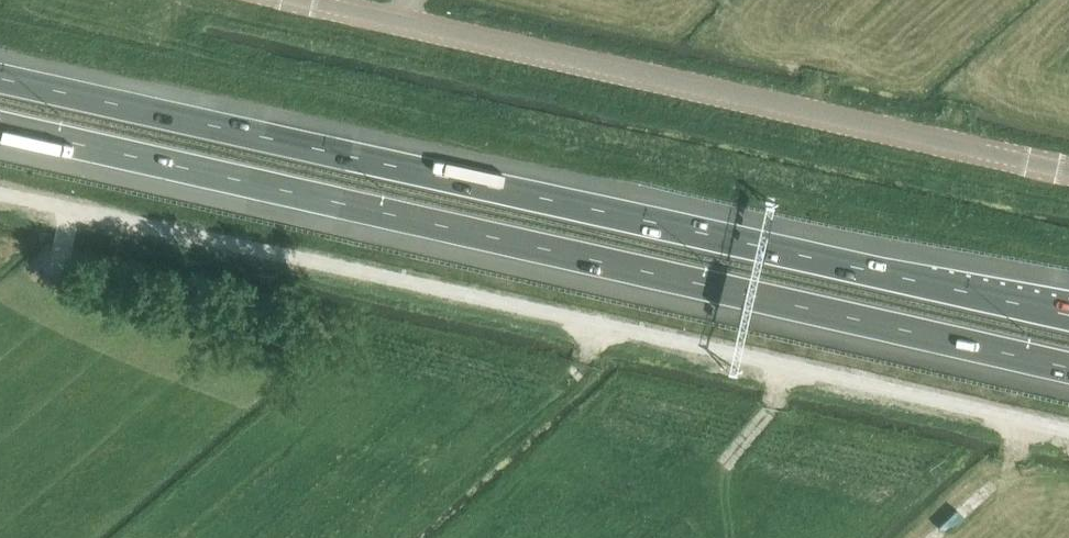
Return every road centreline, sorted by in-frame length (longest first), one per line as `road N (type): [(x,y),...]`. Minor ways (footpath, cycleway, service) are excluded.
road 1 (motorway): [(0,126),(1068,368)]
road 2 (track): [(0,193),(1068,433)]
road 3 (motorway): [(1068,315),(0,78)]
road 4 (unclassified): [(1068,176),(290,0)]
road 5 (track): [(1014,53),(960,105),(939,147)]

